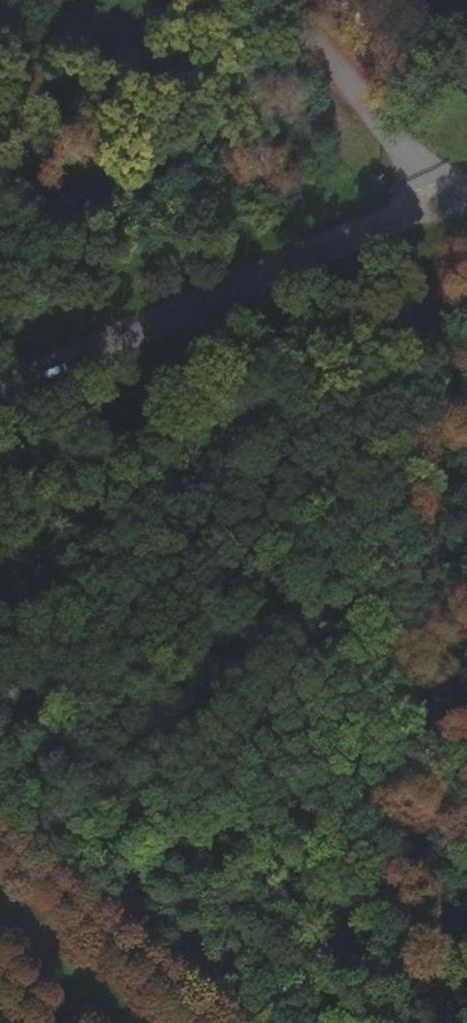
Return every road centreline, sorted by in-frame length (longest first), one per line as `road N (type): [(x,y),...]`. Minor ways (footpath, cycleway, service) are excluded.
road 1 (track): [(443,198),(436,260),(446,1022)]
road 2 (unclassified): [(443,198),(0,386)]
road 3 (unclassified): [(220,1022),(0,836)]
road 4 (unclassified): [(275,0),(443,198)]

